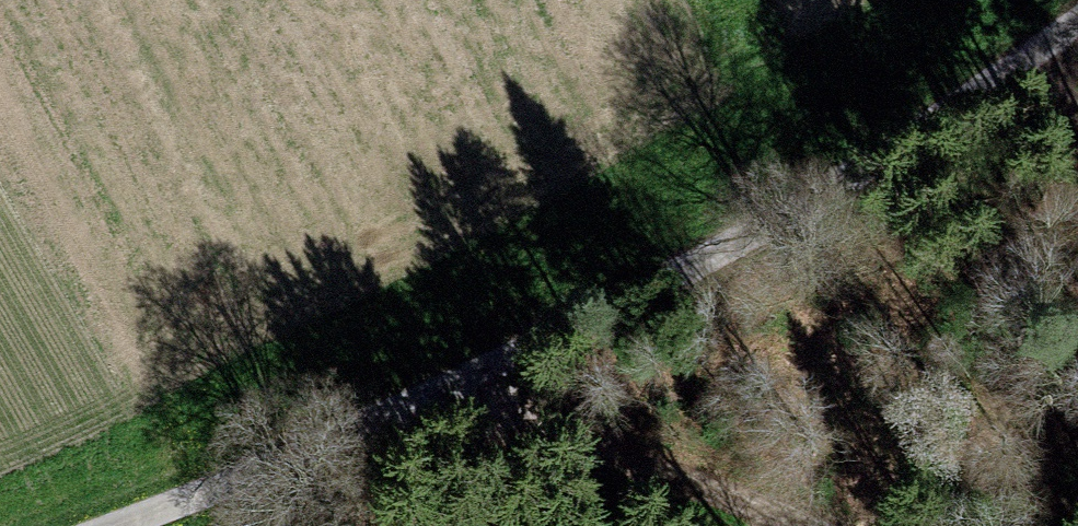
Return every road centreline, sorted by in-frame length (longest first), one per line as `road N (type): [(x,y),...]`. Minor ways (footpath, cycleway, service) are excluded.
road 1 (track): [(419,398),(814,201),(1077,19)]
road 2 (track): [(805,525),(661,468),(419,398)]
road 3 (track): [(419,398),(117,525)]

